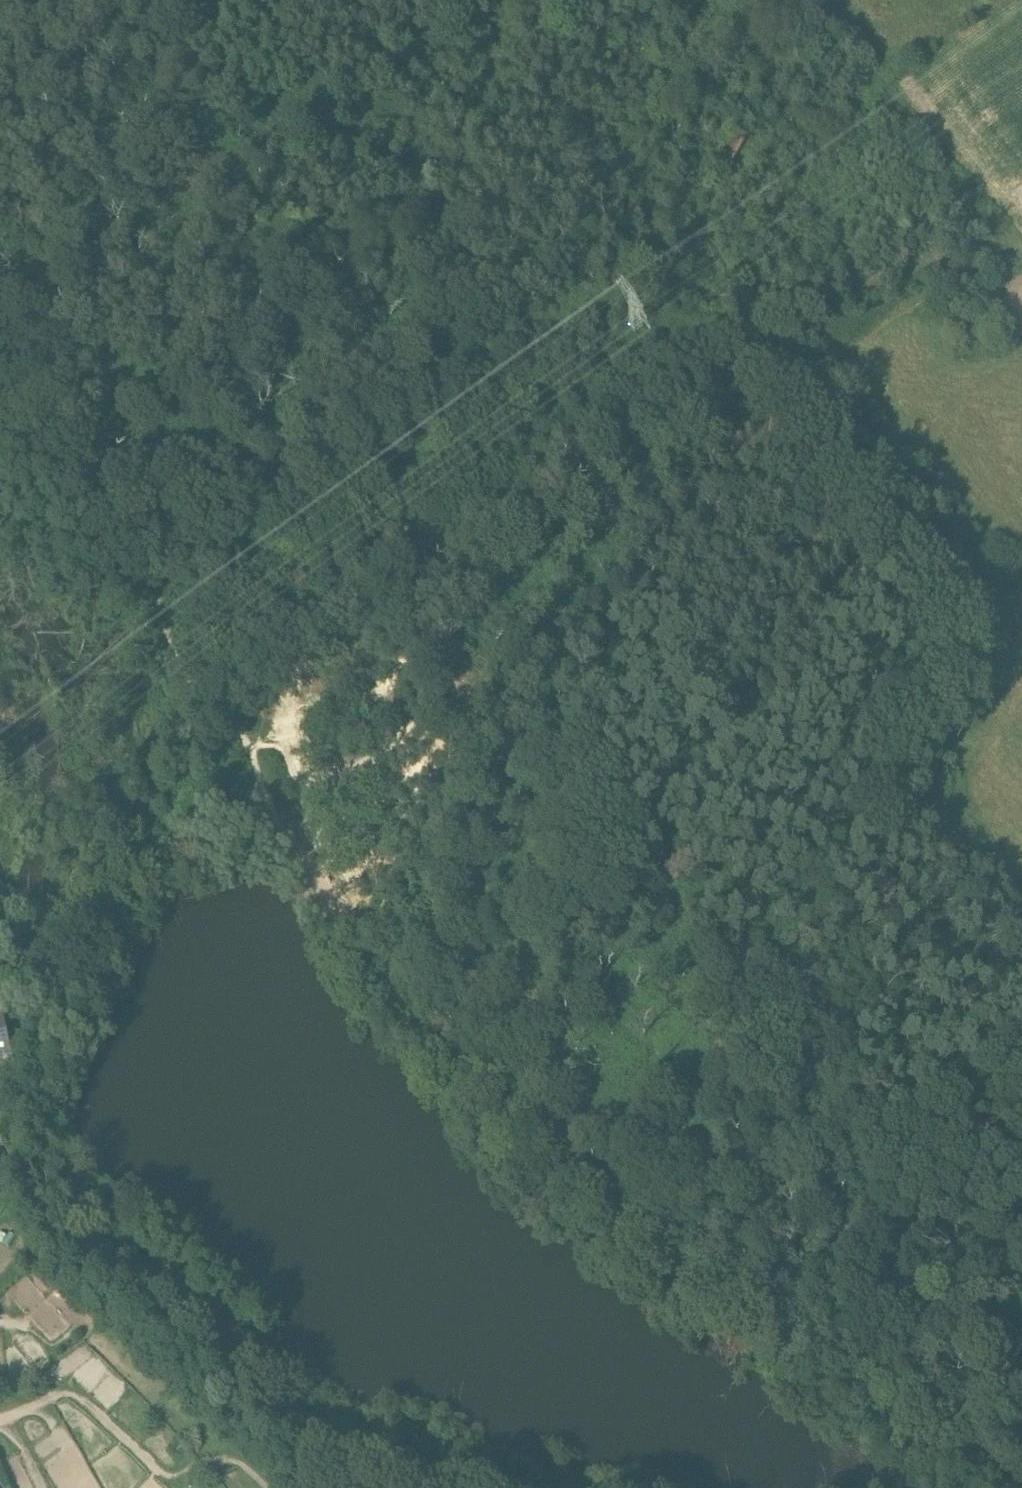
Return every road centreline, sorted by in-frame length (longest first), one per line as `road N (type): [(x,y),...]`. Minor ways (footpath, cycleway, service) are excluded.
road 1 (track): [(1021,1465),(811,1347),(704,1275),(561,1142),(332,901),(266,794)]
road 2 (track): [(907,785),(983,697),(998,665),(995,634),(968,572),(867,426),(849,346)]
road 3 (track): [(752,112),(753,147),(699,215),(706,257),(723,275),(762,294),(814,295),(911,255),(1013,255)]
road 4 (track): [(236,743),(170,667),(153,589),(133,554),(0,388)]
road 5 (track): [(849,346),(950,280),(1021,252)]

